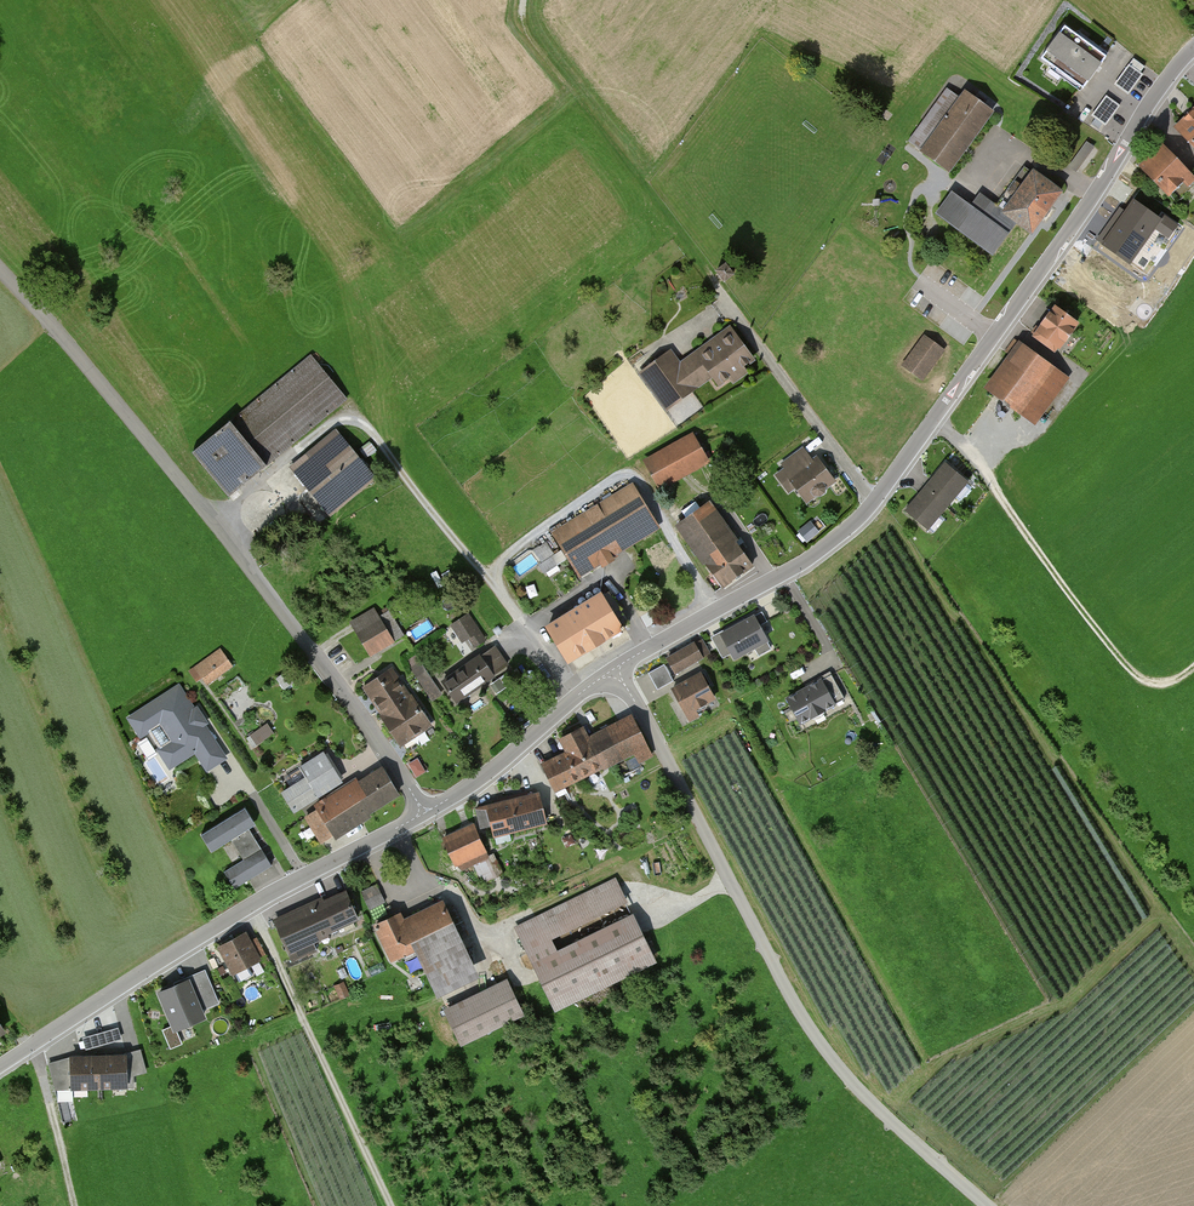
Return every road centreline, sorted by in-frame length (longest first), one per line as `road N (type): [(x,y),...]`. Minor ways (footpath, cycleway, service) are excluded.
road 1 (unclassified): [(615,674),(795,568),(876,500),(1193,49)]
road 2 (unclassified): [(0,268),(213,523),(421,810)]
road 3 (unclassified): [(987,1205),(854,1086),(806,1026),(615,674)]
road 4 (unclassified): [(421,810),(195,940),(0,1067)]
road 5 (track): [(931,422),(971,454),(1131,669),(1155,682),(1193,667)]
road 6 (track): [(524,0),(524,28),(537,49),(724,299)]
road 7 (track): [(250,906),(391,1205)]
road 8 (unclassified): [(615,674),(596,681),(498,766),(421,810)]
road 9 (track): [(35,1044),(73,1205)]

